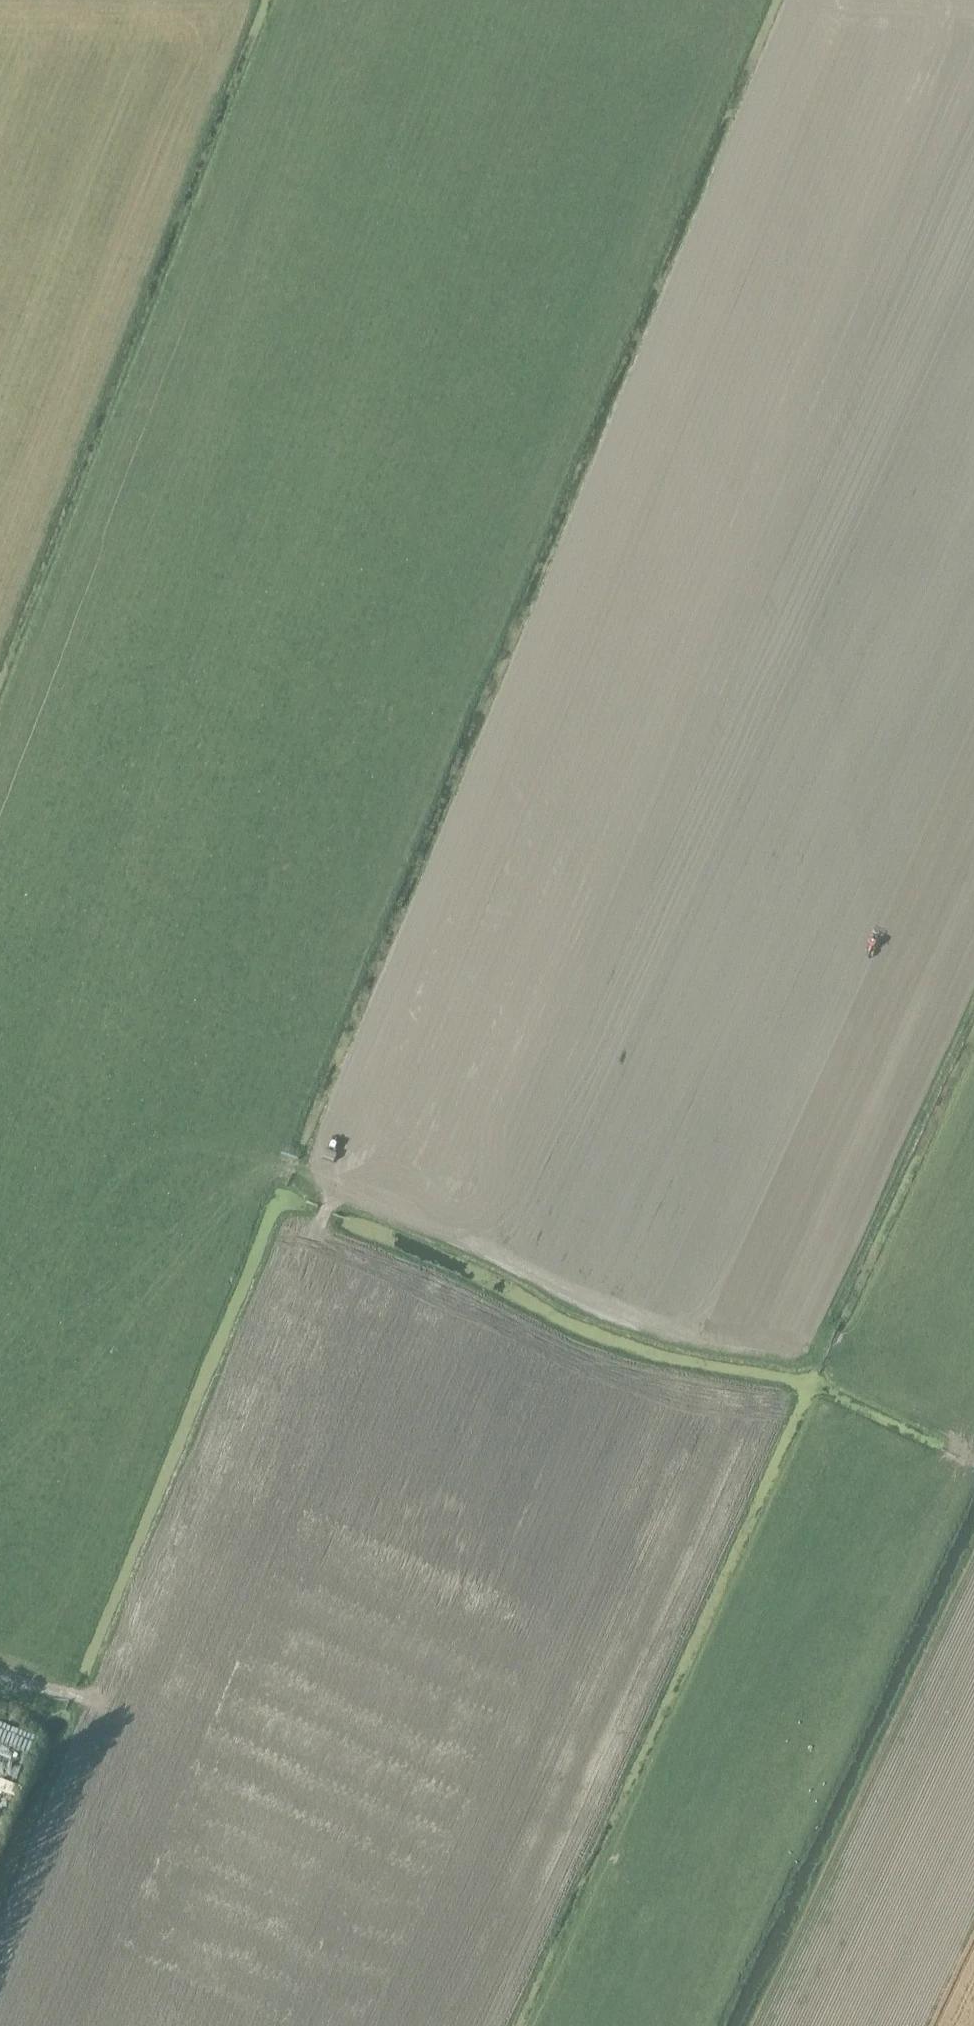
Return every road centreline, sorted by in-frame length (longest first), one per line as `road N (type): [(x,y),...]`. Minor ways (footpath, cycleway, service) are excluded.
road 1 (track): [(645,1329),(337,1188),(317,1231),(302,1232),(291,1252),(112,1680),(104,1692),(79,1698),(0,1675)]

